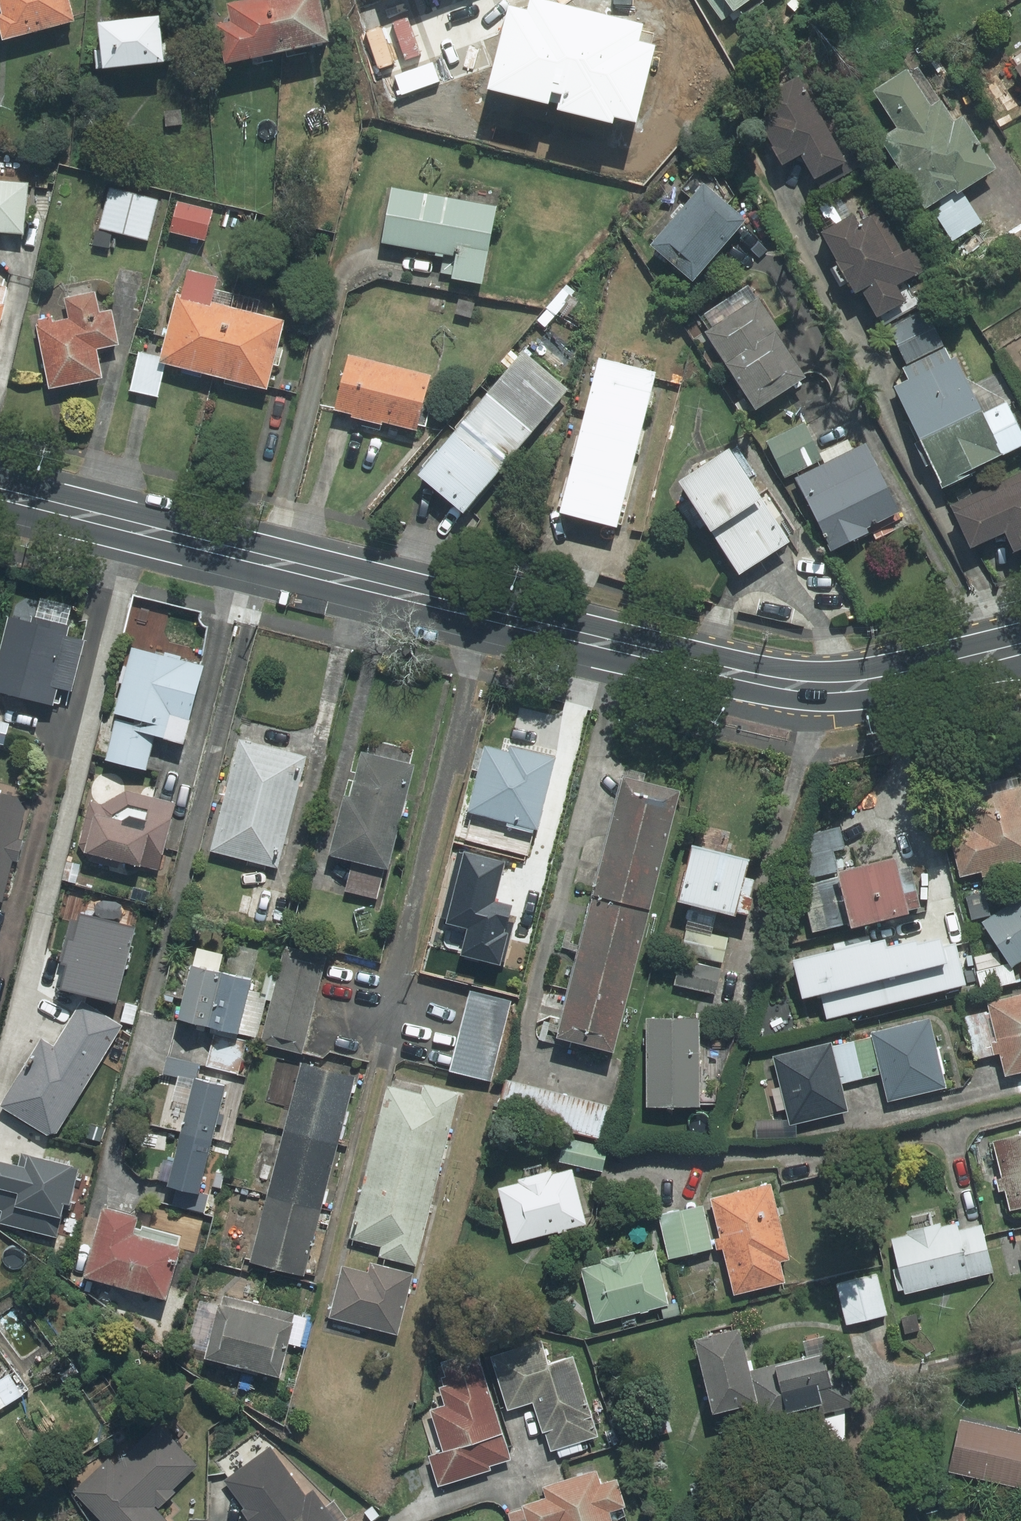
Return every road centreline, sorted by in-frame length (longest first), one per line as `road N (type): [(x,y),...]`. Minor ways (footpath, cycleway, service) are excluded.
road 1 (tertiary): [(1020,648),(892,678),(786,683),(0,493)]

